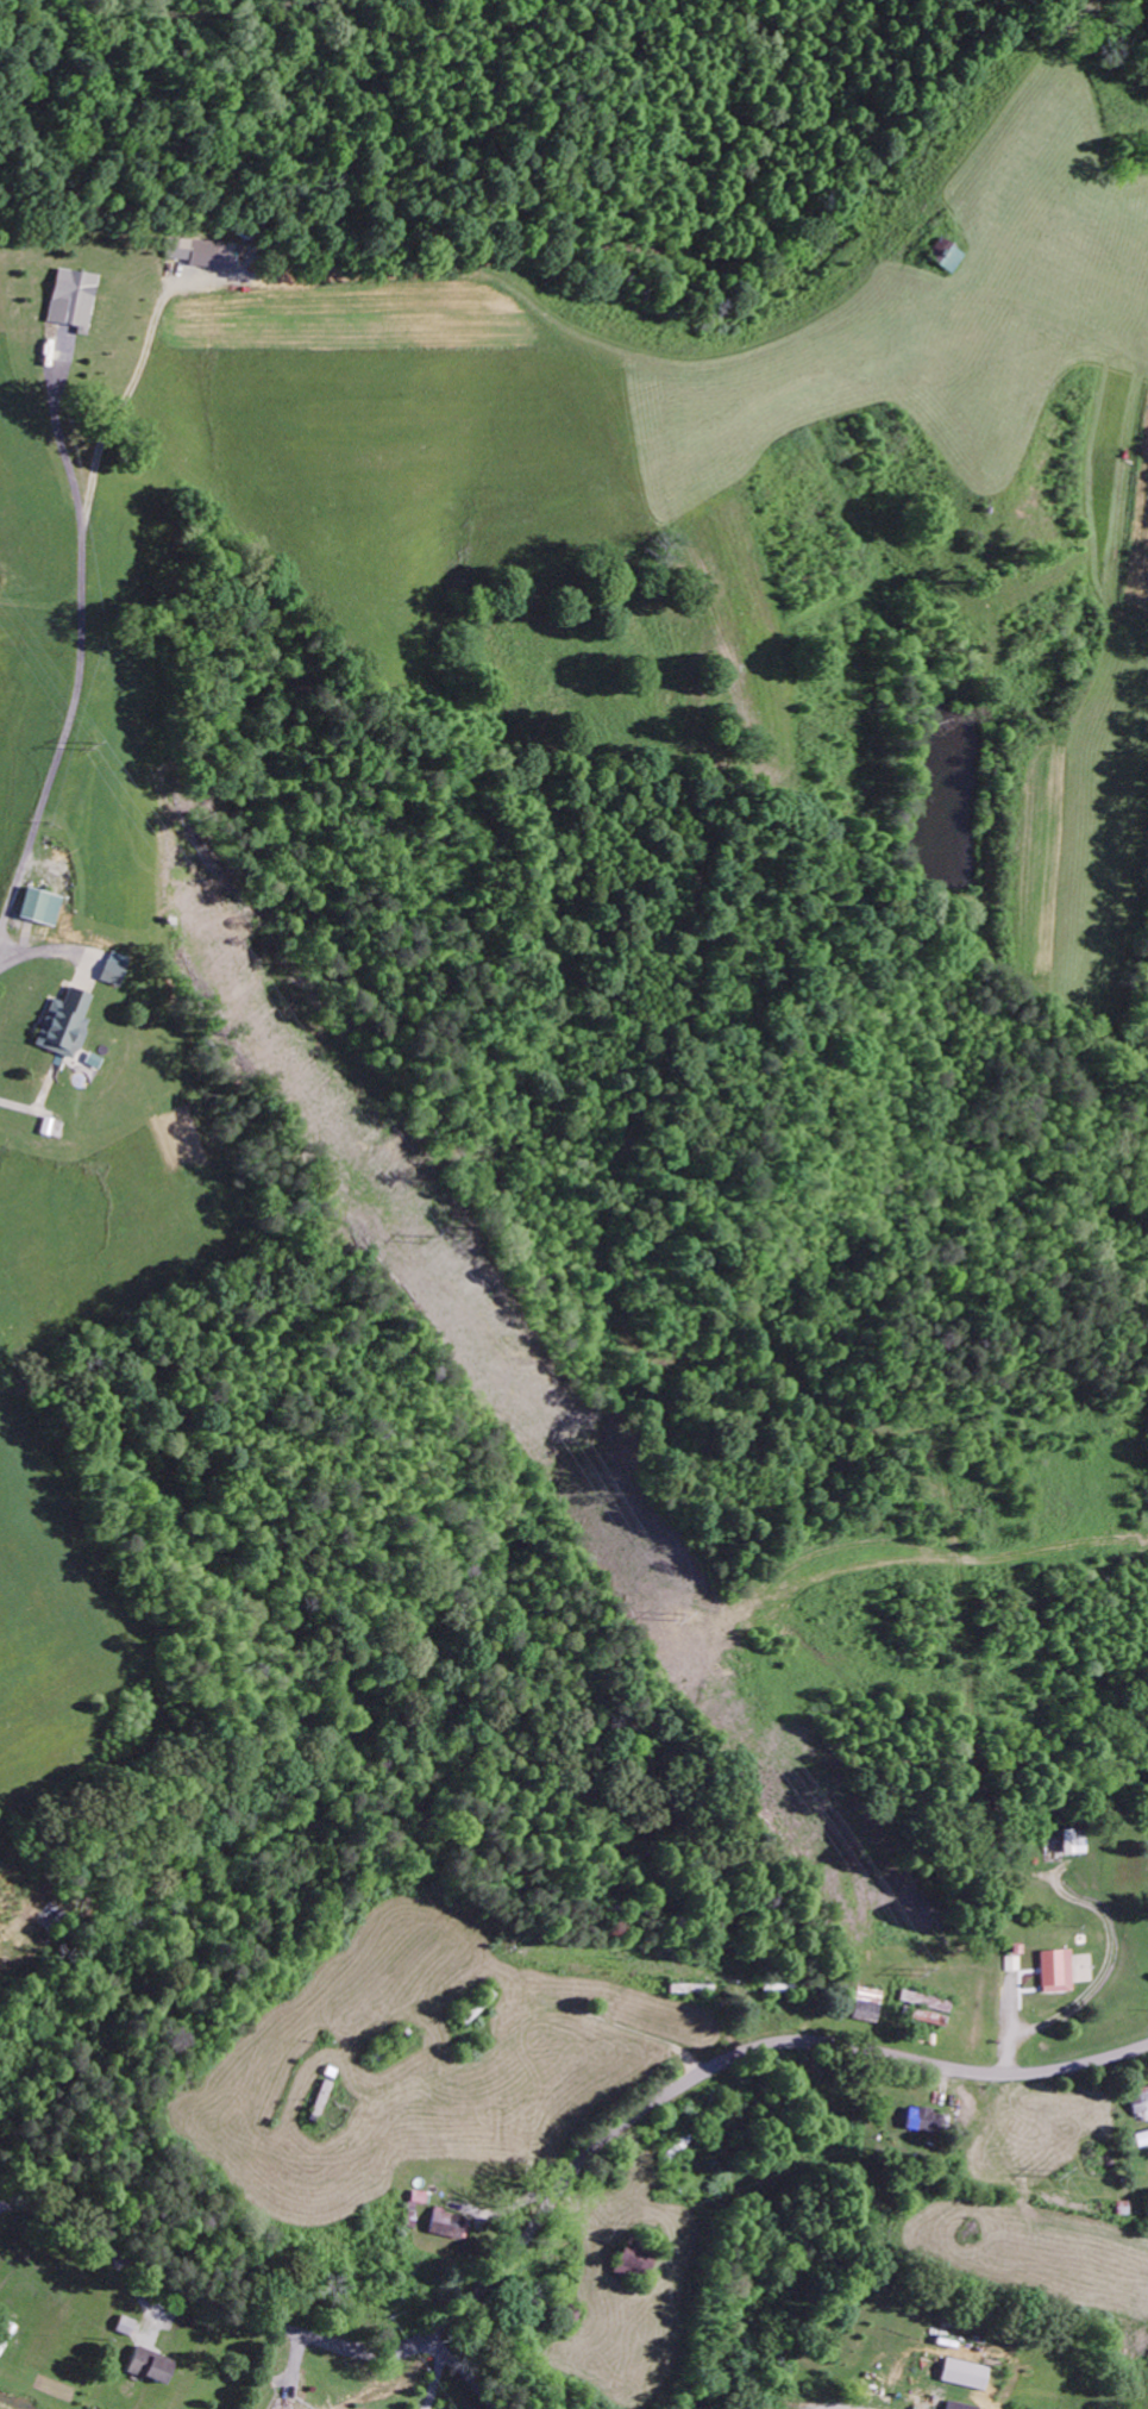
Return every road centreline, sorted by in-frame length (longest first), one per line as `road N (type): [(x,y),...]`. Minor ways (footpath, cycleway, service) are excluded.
road 1 (residential): [(1147,2043),(1022,2075),(809,2042),(739,2053),(588,2152),(490,2280),(438,2329),(396,2353),(321,2344),(0,2191)]
road 2 (residential): [(1085,0),(921,268)]

